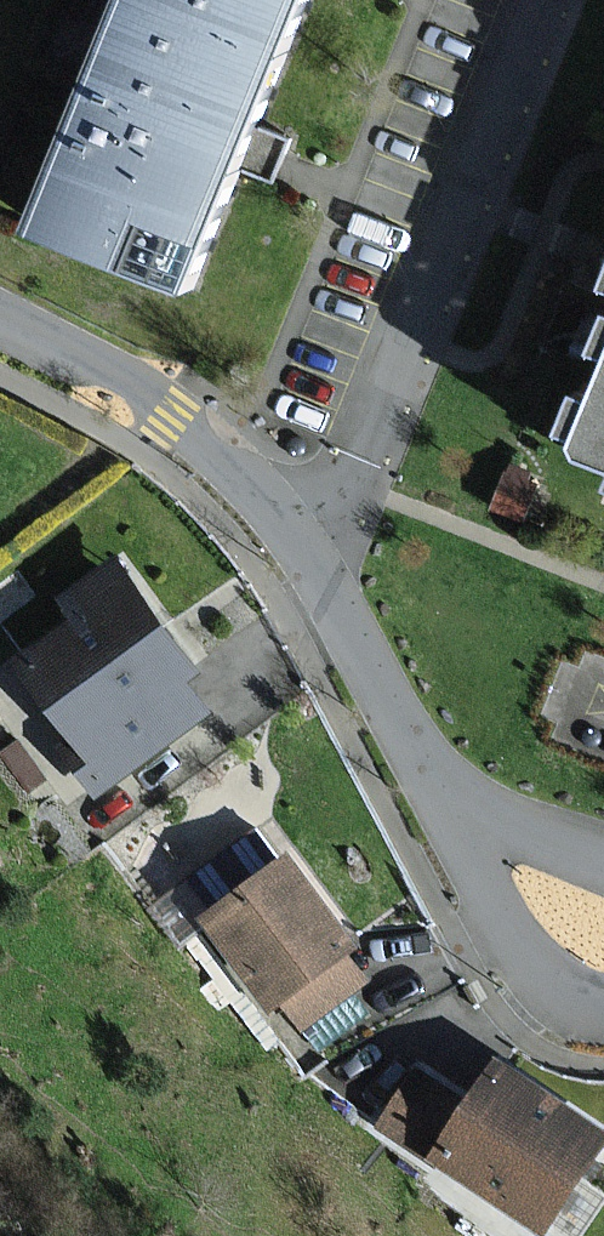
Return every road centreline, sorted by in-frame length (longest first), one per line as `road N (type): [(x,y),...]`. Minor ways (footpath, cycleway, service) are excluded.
road 1 (residential): [(311,565),(361,466),(543,0)]
road 2 (residential): [(0,317),(169,418),(266,505),(311,565)]
road 3 (residential): [(421,766),(498,920),(546,978),(603,1007)]
road 4 (residential): [(311,565),(421,766)]
road 5 (residential): [(603,858),(463,798)]

